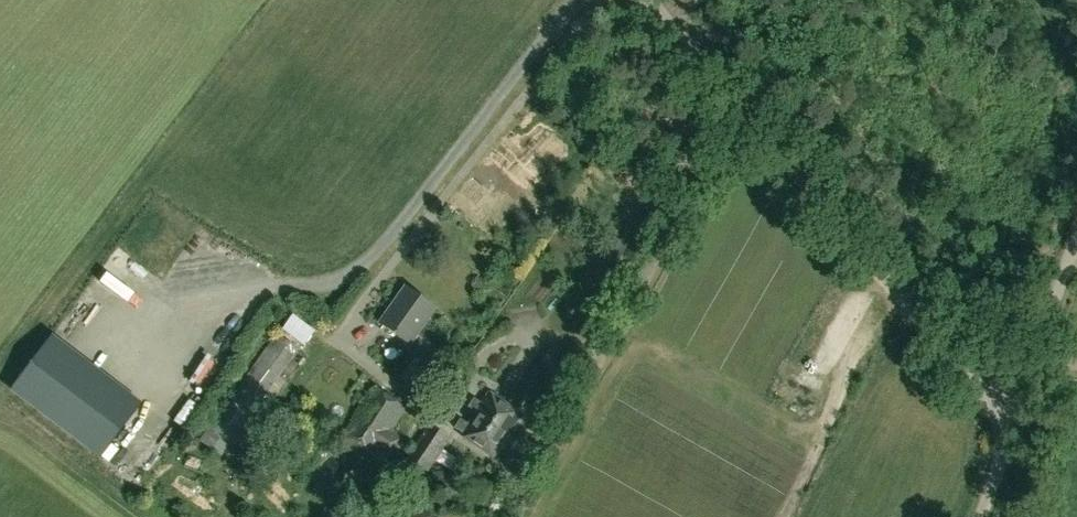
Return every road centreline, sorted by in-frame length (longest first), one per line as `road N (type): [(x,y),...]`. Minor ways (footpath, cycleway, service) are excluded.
road 1 (unclassified): [(1010,425),(646,0)]
road 2 (unclassified): [(1010,425),(1076,231)]

